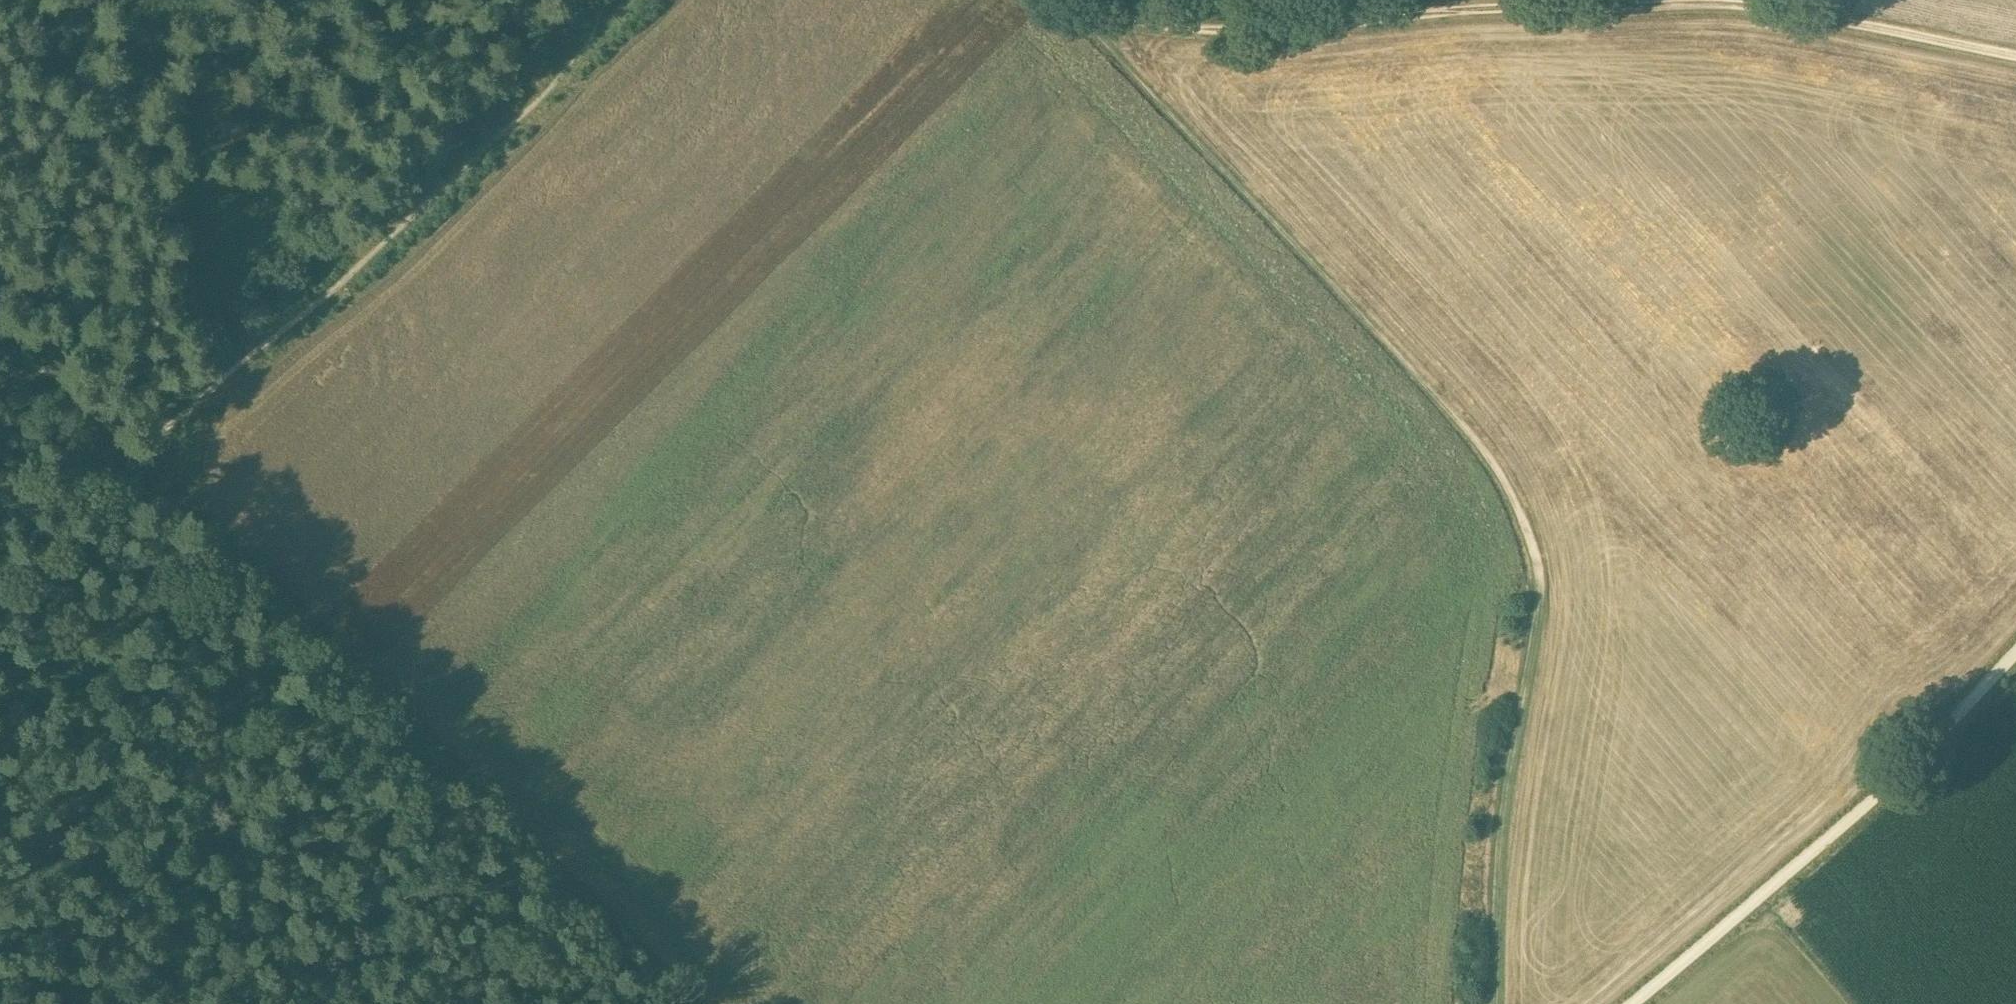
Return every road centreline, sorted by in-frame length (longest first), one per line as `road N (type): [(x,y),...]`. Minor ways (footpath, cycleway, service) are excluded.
road 1 (track): [(1493,1003),(1496,865),(1536,625),(1532,541),(1520,507),(1493,459),(1066,3)]
road 2 (track): [(1183,23),(1671,3),(2015,61)]
road 3 (track): [(612,0),(532,103),(143,454),(55,375),(34,367)]
road 4 (track): [(2015,670),(1894,797),(1644,1003)]

